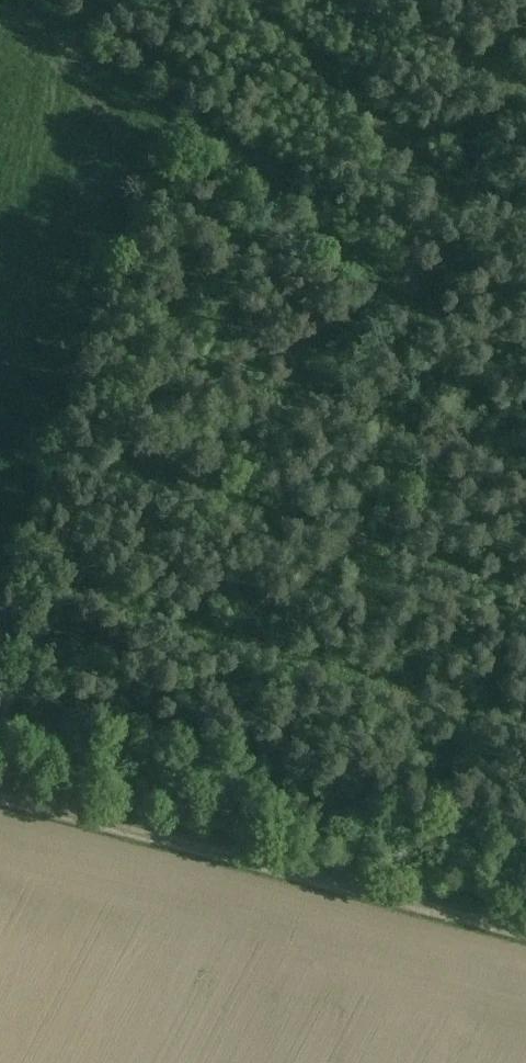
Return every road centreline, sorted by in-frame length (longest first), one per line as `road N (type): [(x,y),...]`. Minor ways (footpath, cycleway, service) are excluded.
road 1 (track): [(0,791),(525,928)]

